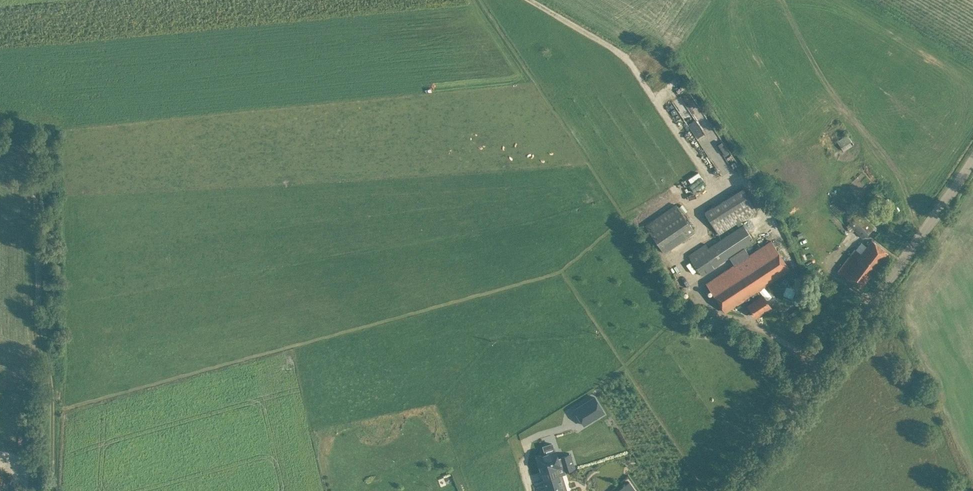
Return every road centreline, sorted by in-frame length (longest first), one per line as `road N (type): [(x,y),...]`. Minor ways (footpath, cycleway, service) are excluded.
road 1 (unclassified): [(726,490),(972,154)]
road 2 (track): [(51,490),(54,396),(40,322),(37,172),(34,153),(0,141)]

